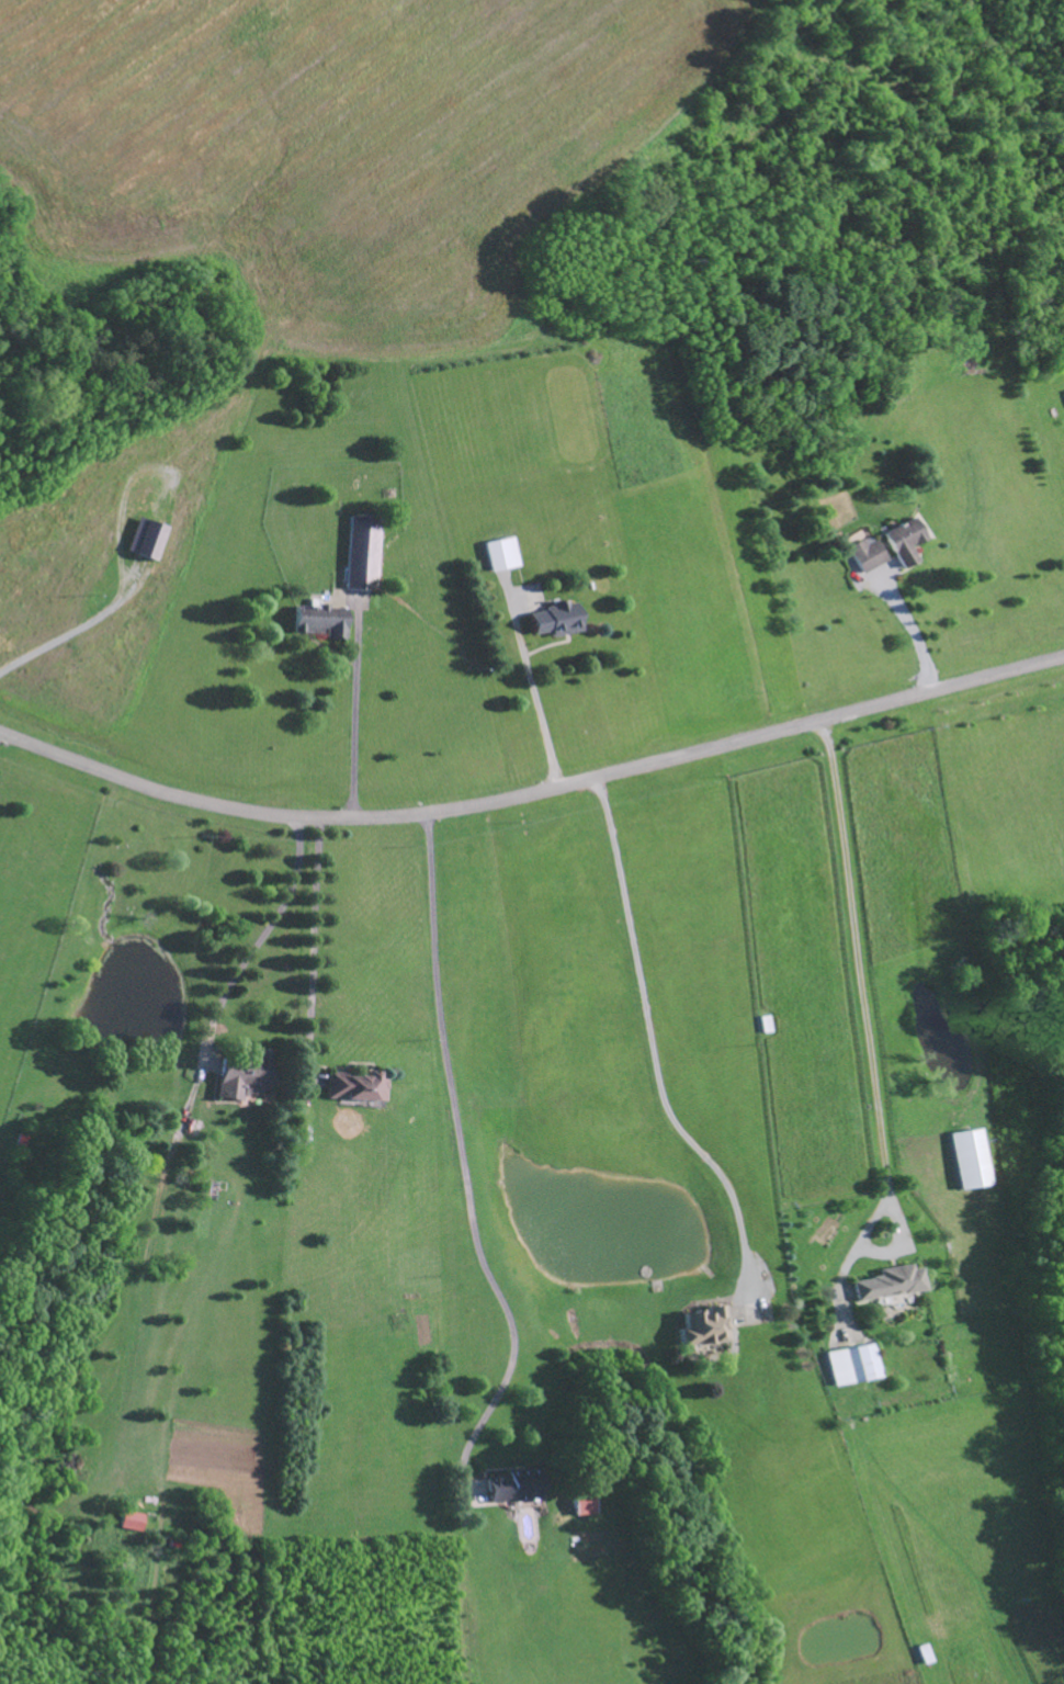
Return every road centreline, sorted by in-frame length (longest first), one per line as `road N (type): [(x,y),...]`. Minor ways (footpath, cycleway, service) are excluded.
road 1 (residential): [(1063,659),(429,814),(321,818),(244,811),(127,781),(0,732)]

